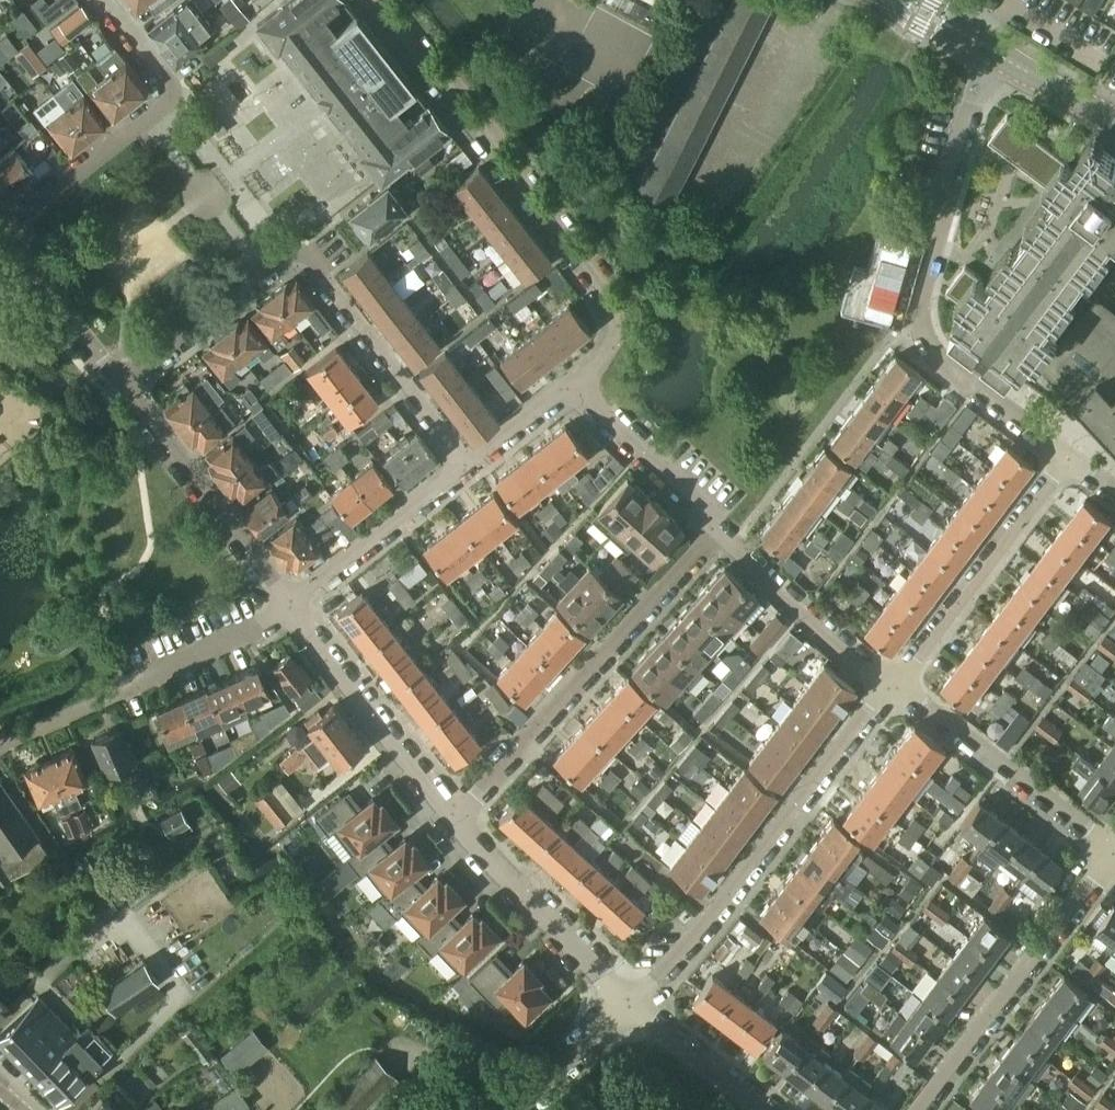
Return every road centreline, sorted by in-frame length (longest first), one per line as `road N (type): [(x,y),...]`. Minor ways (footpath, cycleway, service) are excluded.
road 1 (residential): [(464,463),(298,250),(275,258),(119,377)]
road 2 (residential): [(1060,461),(922,345),(919,305),(991,53)]
road 3 (residential): [(569,381),(605,351),(617,332),(614,309),(387,0)]
road 4 (residential): [(891,682),(628,1007)]
road 5 (residential): [(457,820),(718,529)]
road 6 (residential): [(1,234),(170,95),(164,70),(107,0)]
road 7 (residential): [(917,1109),(1114,849)]
road 8 (residential): [(289,602),(119,377)]
road 9 (residential): [(891,682),(917,660),(1060,461)]
road 10 (residential): [(891,682),(1114,849)]
road 11 (residential): [(457,820),(289,602)]
road 12 (residential): [(628,1007),(457,820)]
road 13 (residential): [(718,529),(891,682)]
road 14 (residential): [(289,602),(464,463)]
road 15 (residential): [(569,381),(718,529)]
road 16 (residential): [(120,692),(255,629),(289,602)]
road 17 (residential): [(119,377),(1,234)]
road 18 (residential): [(768,1109),(628,1007)]
road 19 (unclassified): [(514,1109),(628,1007)]
road 20 (tertiary): [(1114,118),(991,53)]
road 21 (residential): [(464,463),(569,381)]
road 22 (residential): [(0,746),(120,692)]

